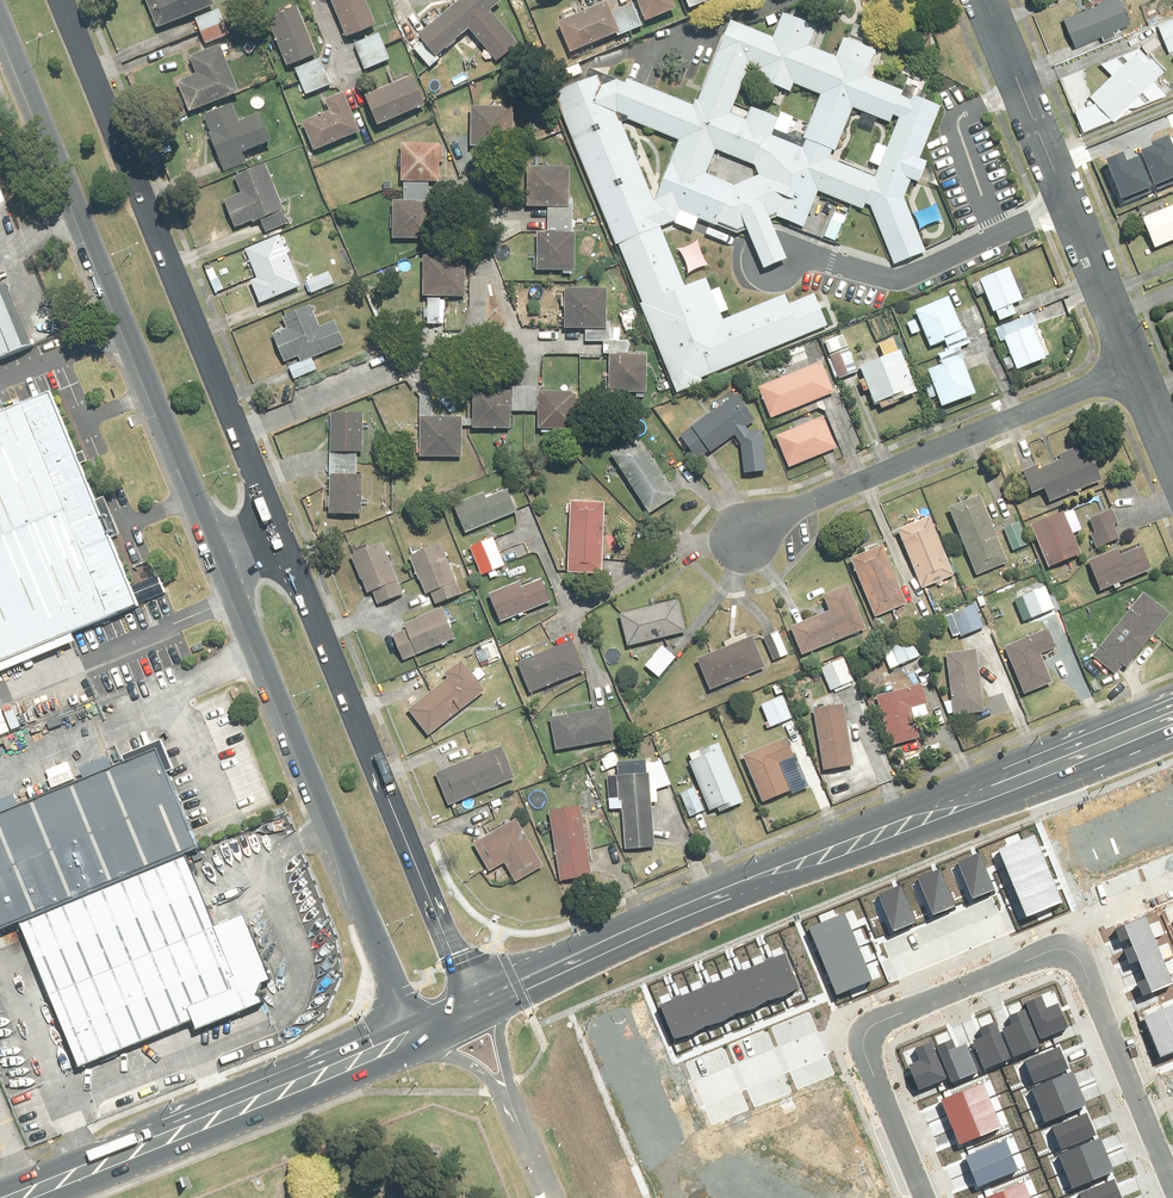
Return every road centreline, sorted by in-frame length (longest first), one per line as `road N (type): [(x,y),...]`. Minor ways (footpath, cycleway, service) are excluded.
road 1 (secondary): [(1172,708),(479,1004)]
road 2 (secondary): [(222,555),(0,23)]
road 3 (secondary): [(64,0),(285,530)]
road 4 (secondary): [(406,1036),(333,829),(222,555)]
road 5 (secondary): [(285,530),(479,1004)]
road 6 (residential): [(746,539),(797,507),(1136,368)]
road 7 (secondary): [(406,1036),(11,1197)]
road 8 (residential): [(1136,368),(986,0)]
road 9 (residential): [(1172,1185),(1091,980),(1065,950)]
road 10 (residential): [(1065,950),(1039,953),(882,1019),(866,1039)]
road 11 (residential): [(866,1039),(922,1197)]
road 12 (residential): [(866,1039),(826,1040),(709,1089)]
road 13 (residential): [(1065,950),(1106,903),(1172,879)]
road 14 (unclassified): [(550,1197),(503,1085)]

